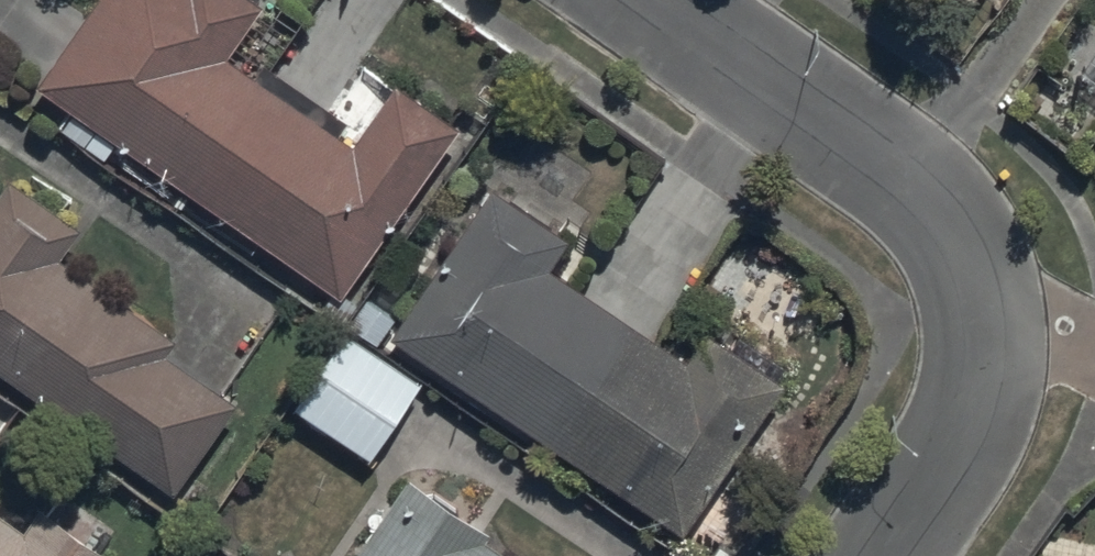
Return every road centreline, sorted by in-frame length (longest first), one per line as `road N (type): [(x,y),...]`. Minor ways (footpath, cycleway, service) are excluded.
road 1 (residential): [(631,0),(903,195),(970,270),(996,321)]
road 2 (residential): [(996,321),(982,426),(941,511),(907,555)]

